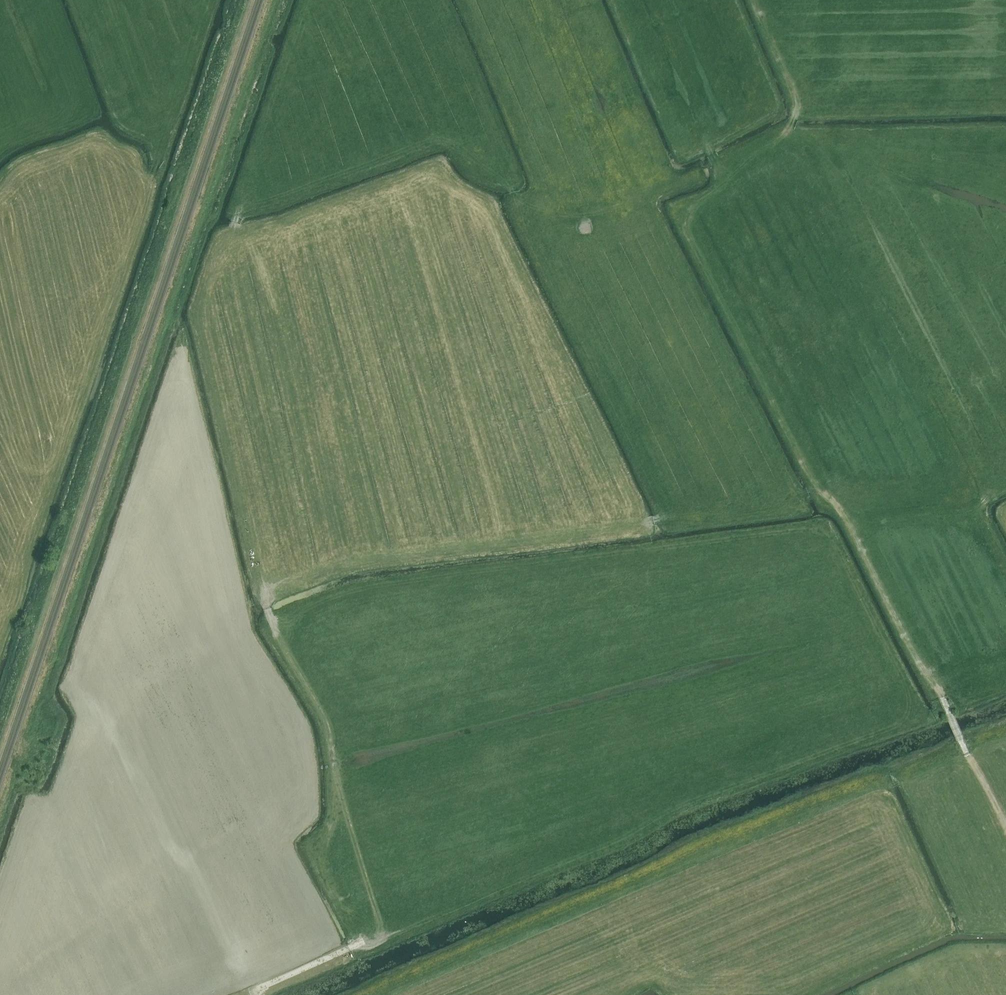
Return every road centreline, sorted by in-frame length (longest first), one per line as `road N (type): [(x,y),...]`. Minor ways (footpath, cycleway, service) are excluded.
road 1 (track): [(940,691),(1005,828)]
road 2 (track): [(362,942),(255,994)]

